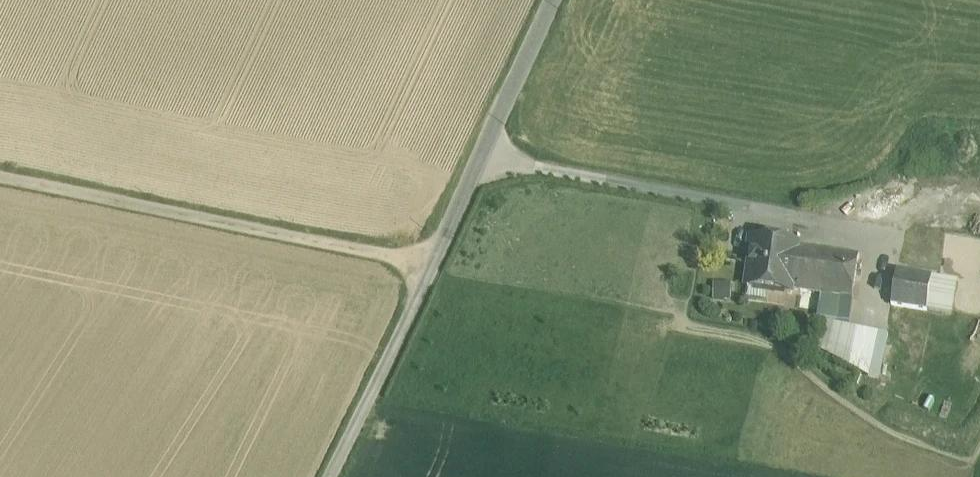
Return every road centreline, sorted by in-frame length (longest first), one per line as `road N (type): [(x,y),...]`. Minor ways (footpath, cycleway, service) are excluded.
road 1 (unclassified): [(434,266),(0,175)]
road 2 (track): [(485,154),(807,217)]
road 3 (unclassified): [(557,0),(434,266)]
road 4 (unclassified): [(434,266),(333,476)]

